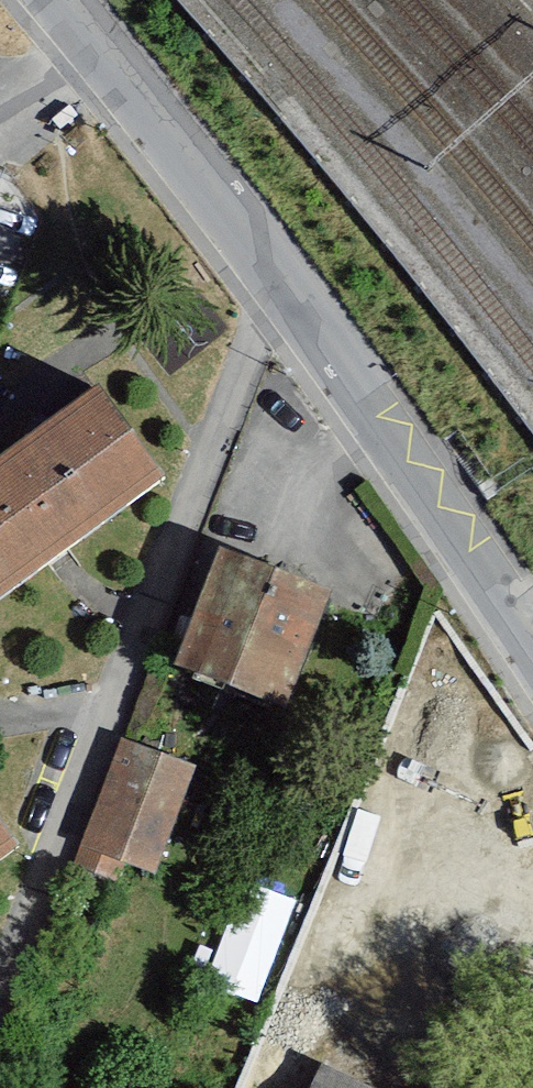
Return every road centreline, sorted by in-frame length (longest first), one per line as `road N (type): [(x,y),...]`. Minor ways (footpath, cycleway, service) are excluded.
road 1 (residential): [(277,283),(0,995)]
road 2 (residential): [(277,283),(532,625)]
road 3 (residential): [(53,0),(277,283)]

